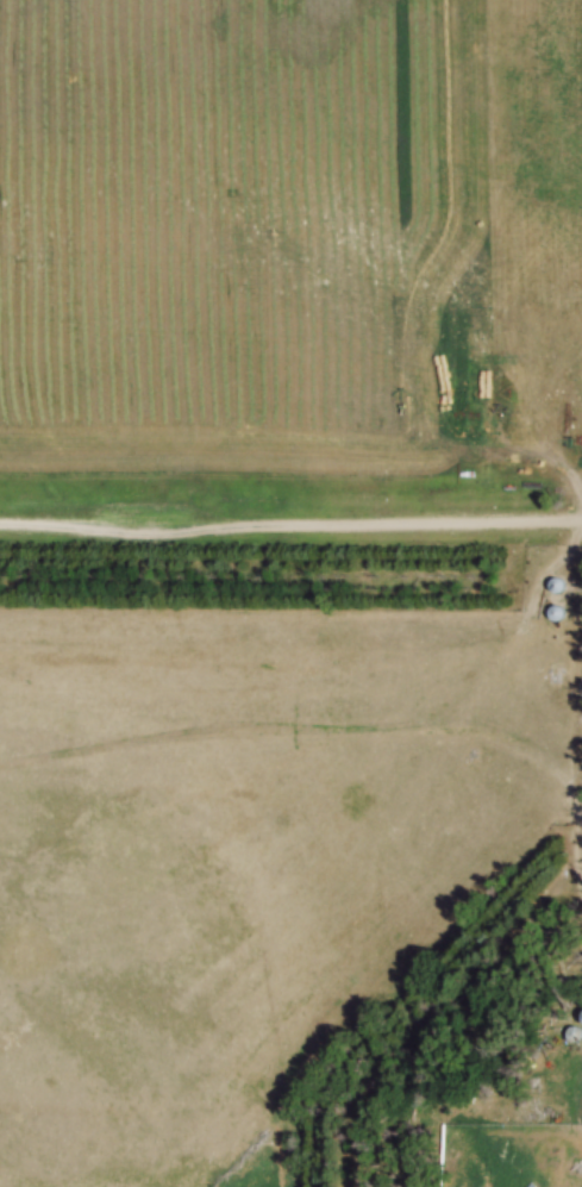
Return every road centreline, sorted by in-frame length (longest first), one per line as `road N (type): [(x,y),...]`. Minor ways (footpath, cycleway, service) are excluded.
road 1 (residential): [(581,523),(0,521)]

